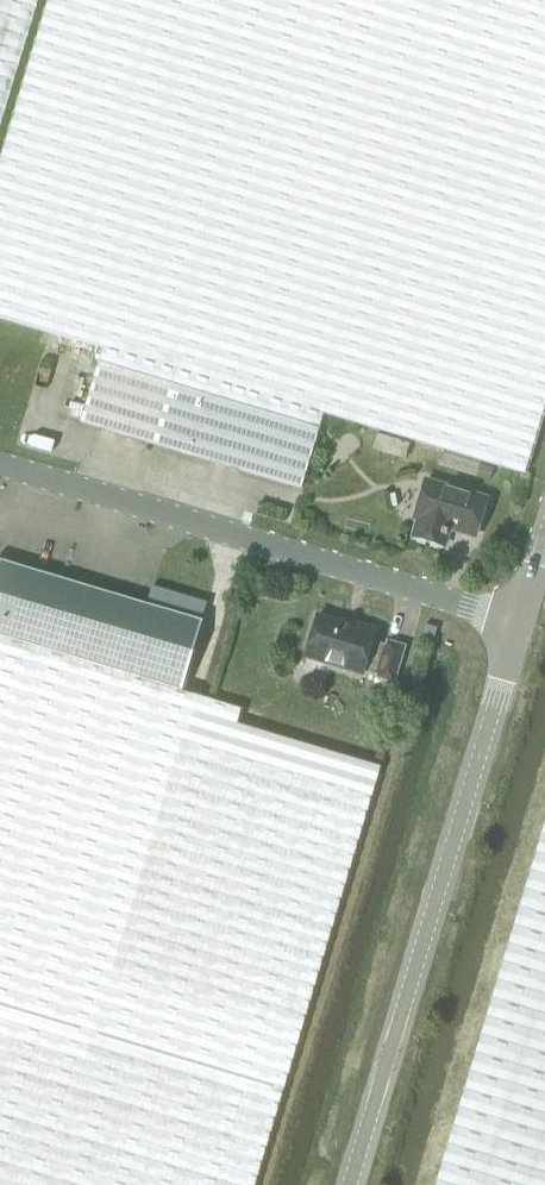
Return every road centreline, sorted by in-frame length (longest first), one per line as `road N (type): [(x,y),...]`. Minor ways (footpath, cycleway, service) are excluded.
road 1 (unclassified): [(349,1184),(518,618)]
road 2 (unclassified): [(518,618),(0,463)]

